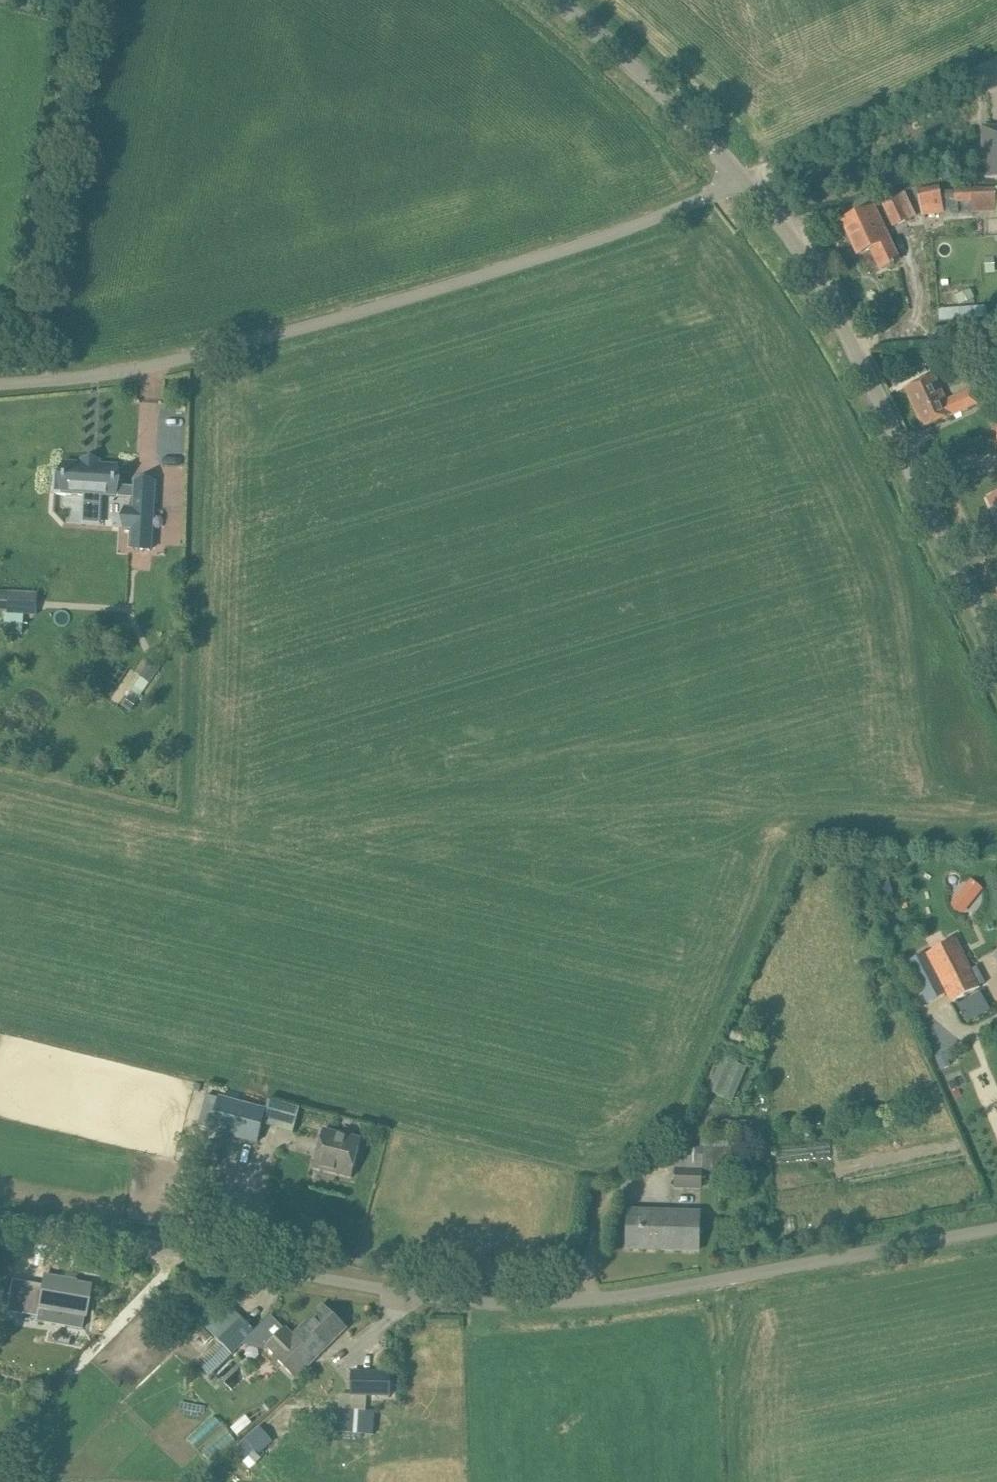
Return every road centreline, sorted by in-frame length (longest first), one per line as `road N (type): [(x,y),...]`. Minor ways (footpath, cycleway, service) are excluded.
road 1 (unclassified): [(0,1215),(497,1292),(724,1278),(996,1225)]
road 2 (unclassified): [(0,377),(135,363),(267,332),(744,177)]
road 3 (unclassified): [(996,649),(878,392),(789,231),(744,177)]
road 4 (unclassified): [(744,177),(996,58)]
road 5 (unclassified): [(744,177),(566,0)]

